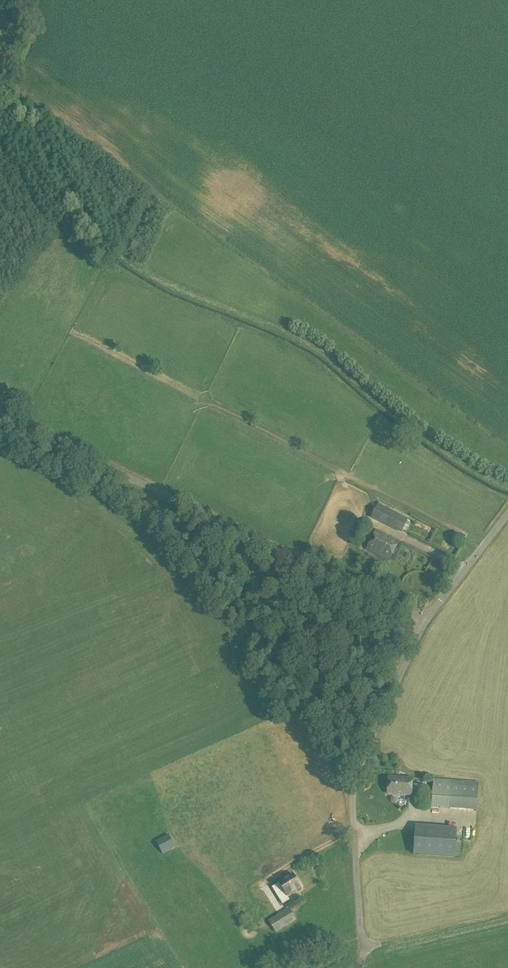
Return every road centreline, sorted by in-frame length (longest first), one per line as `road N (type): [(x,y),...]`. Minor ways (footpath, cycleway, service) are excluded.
road 1 (unclassified): [(423,623),(0,413)]
road 2 (unclassified): [(416,935),(362,947),(352,820),(357,771),(423,623)]
road 3 (track): [(162,494),(354,783)]
road 4 (unclassified): [(423,623),(507,512)]

